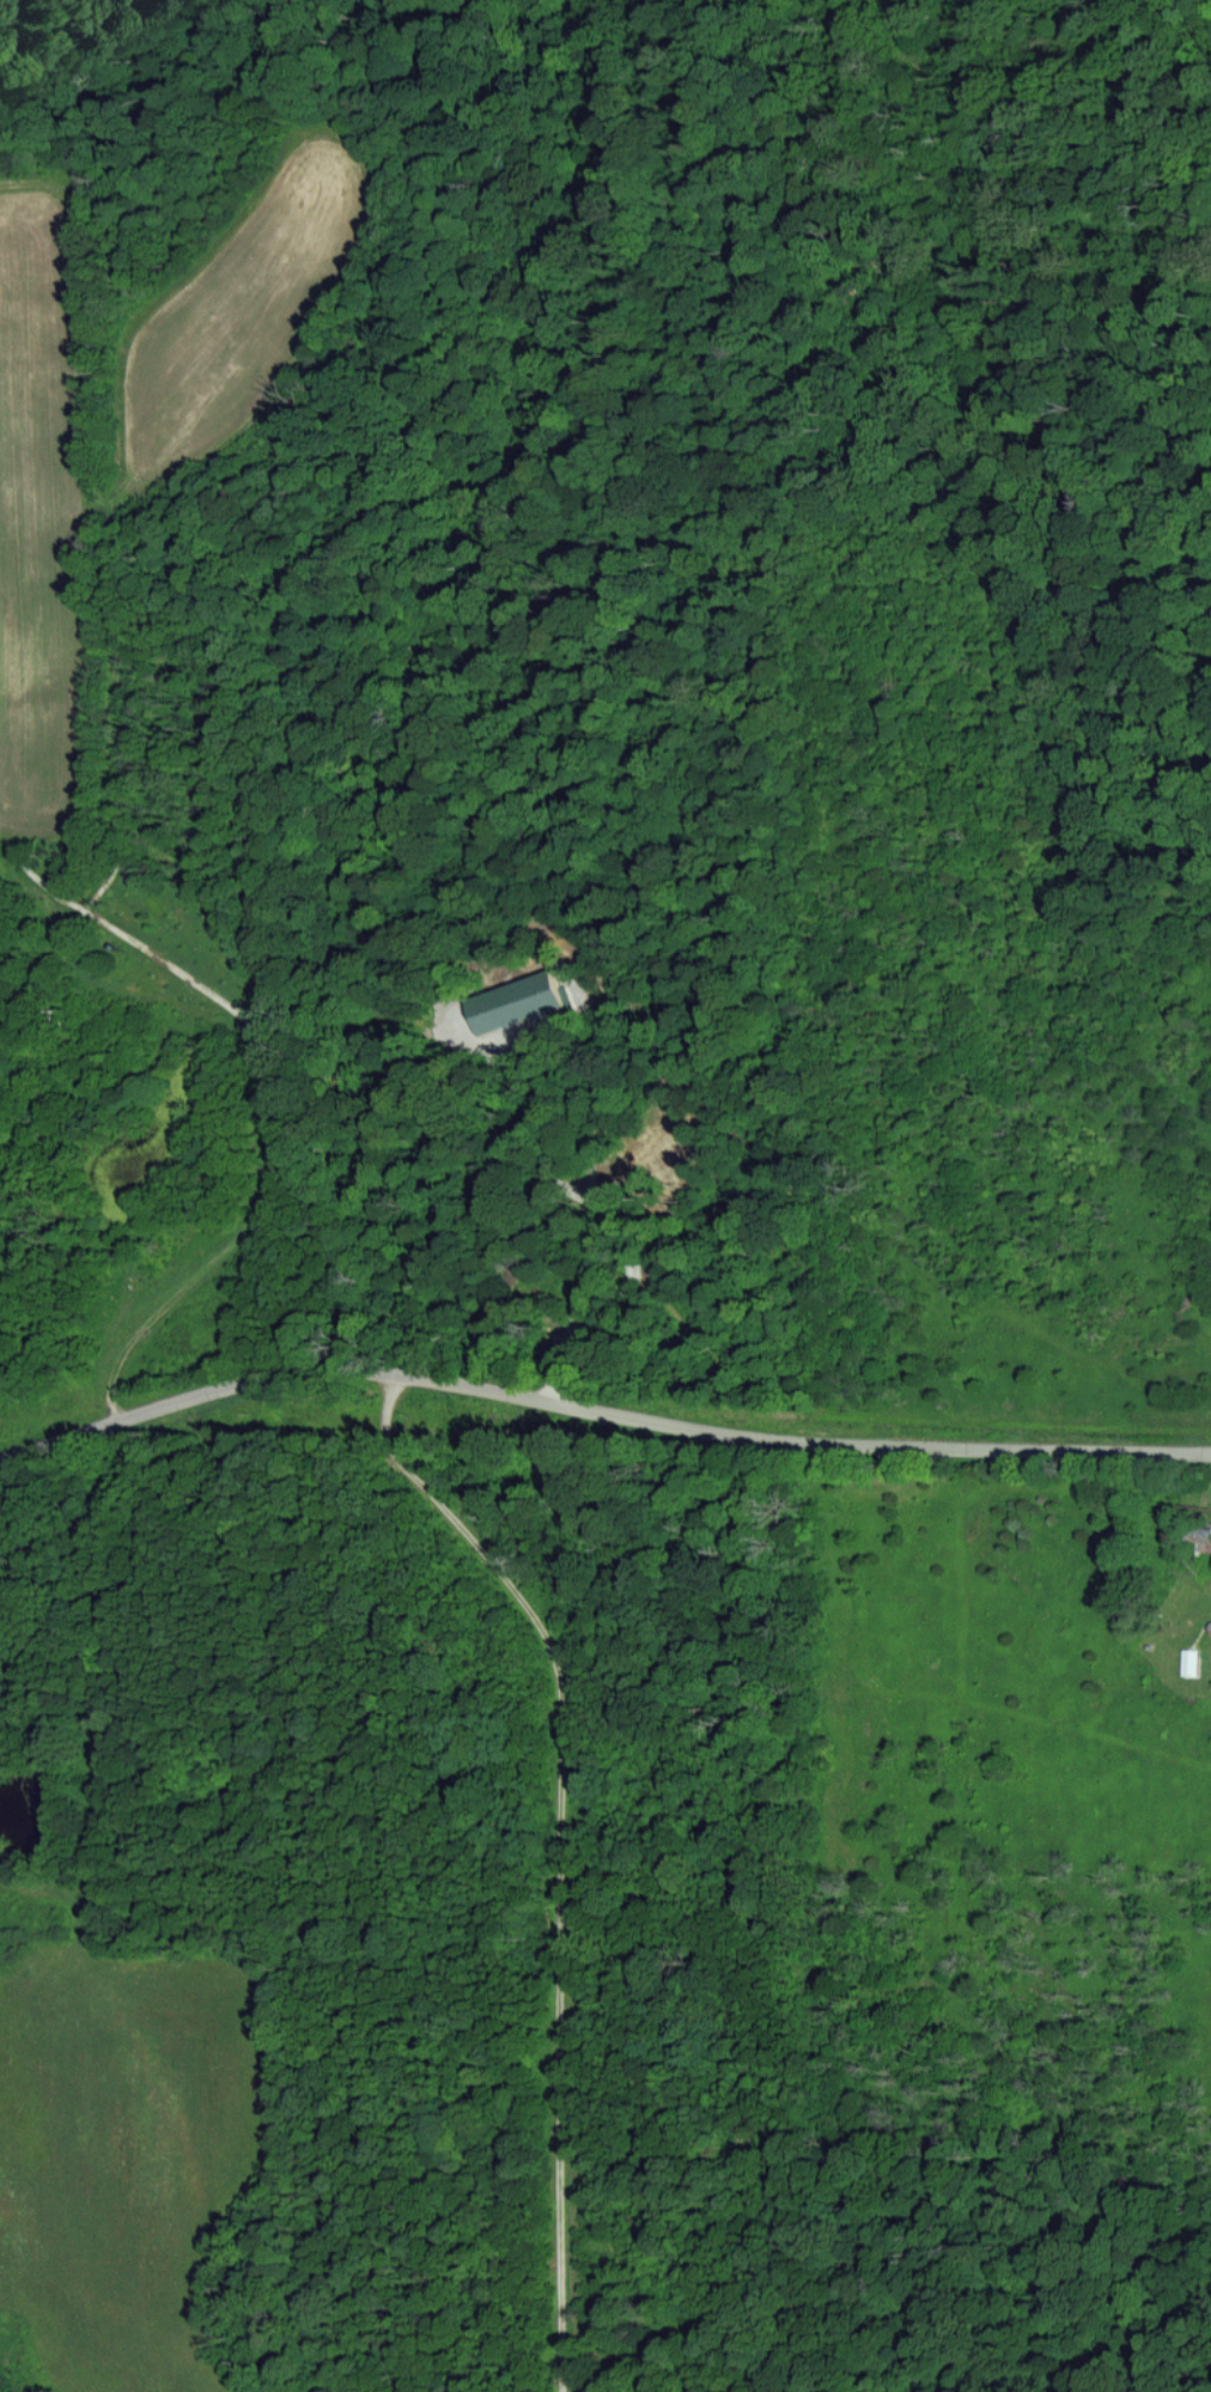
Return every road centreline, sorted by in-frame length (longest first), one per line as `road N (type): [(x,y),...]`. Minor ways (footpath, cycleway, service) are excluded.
road 1 (tertiary): [(0,1462),(207,1391),(329,1370),(877,1441),(1210,1451)]

